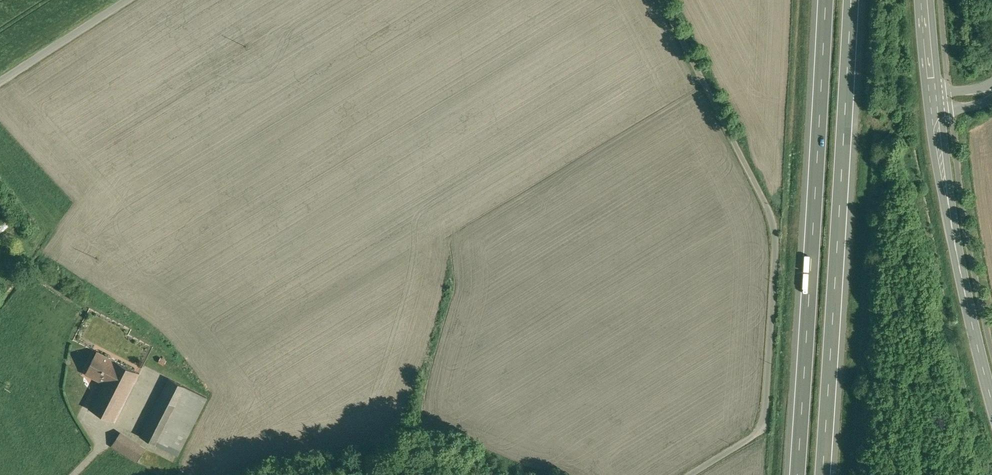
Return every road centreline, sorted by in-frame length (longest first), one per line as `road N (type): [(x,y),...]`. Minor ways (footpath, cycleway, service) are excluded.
road 1 (motorway): [(827,474),(856,0)]
road 2 (motorway): [(821,0),(793,474)]
road 3 (secondary): [(933,102),(991,402)]
road 4 (unclassified): [(0,79),(123,0)]

